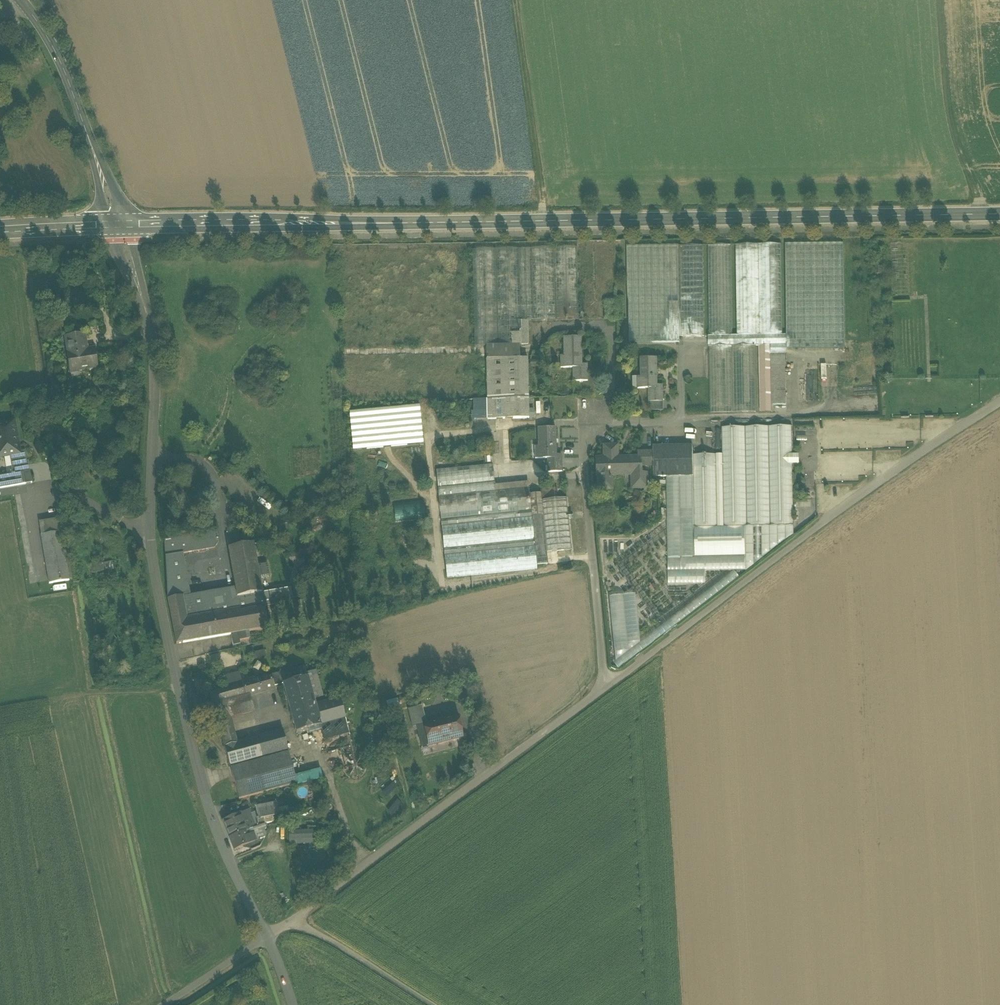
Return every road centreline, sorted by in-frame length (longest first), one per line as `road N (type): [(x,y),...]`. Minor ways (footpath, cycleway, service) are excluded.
road 1 (tertiary): [(130,225),(999,214)]
road 2 (unclassified): [(151,329),(150,551),(210,816),(262,939)]
road 3 (residential): [(999,405),(803,537),(604,687)]
road 4 (residential): [(604,687),(262,939)]
road 5 (residential): [(604,687),(585,445),(610,402)]
road 6 (track): [(514,0),(544,222)]
road 7 (track): [(974,215),(954,0)]
road 8 (track): [(283,925),(425,1004)]
road 9 (unclassified): [(83,125),(53,46),(20,0)]

